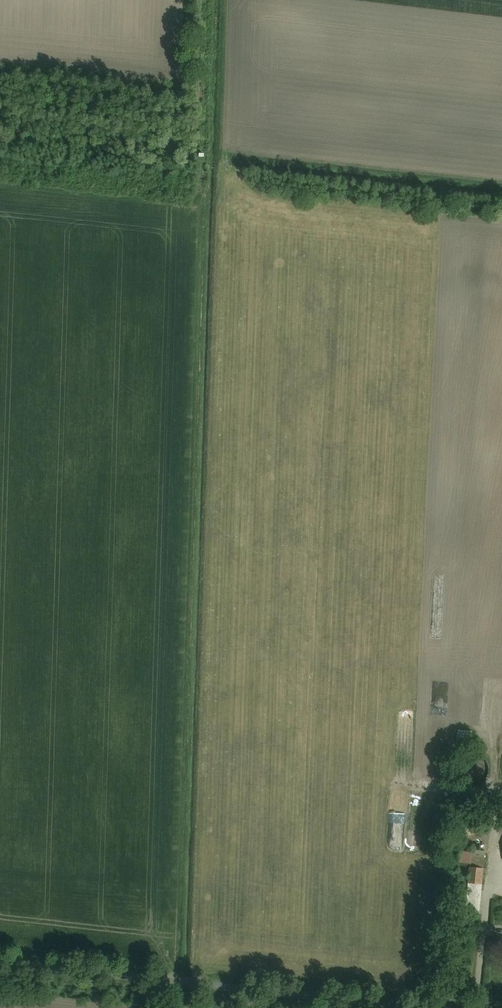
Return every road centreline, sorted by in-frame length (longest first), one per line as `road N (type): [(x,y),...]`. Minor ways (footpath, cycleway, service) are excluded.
road 1 (unclassified): [(0,954),(467,1007)]

